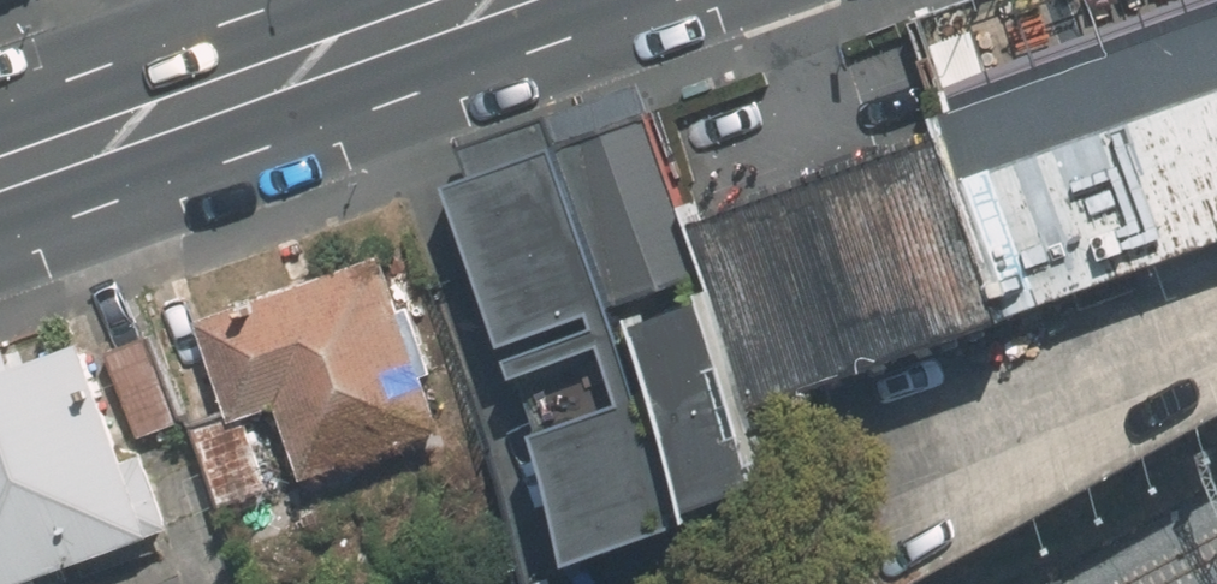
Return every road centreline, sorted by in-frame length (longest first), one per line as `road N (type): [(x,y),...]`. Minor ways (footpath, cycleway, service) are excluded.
road 1 (secondary): [(482,0),(0,175)]

